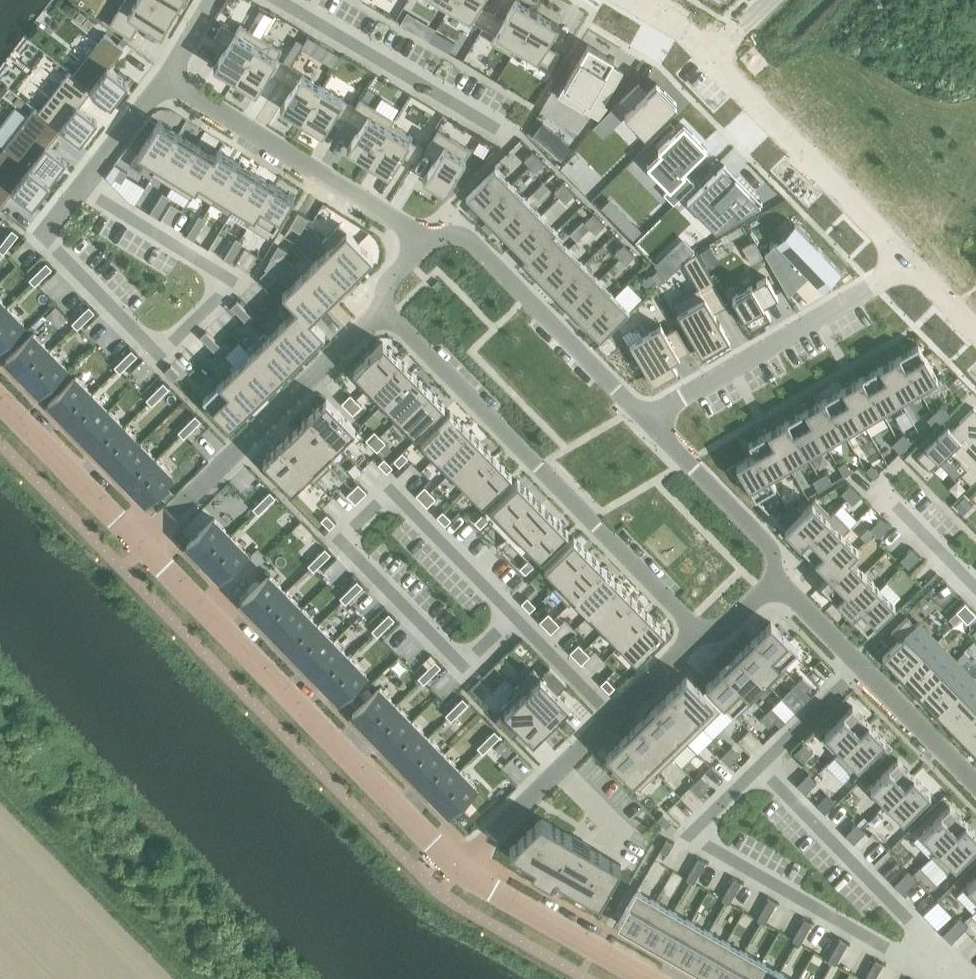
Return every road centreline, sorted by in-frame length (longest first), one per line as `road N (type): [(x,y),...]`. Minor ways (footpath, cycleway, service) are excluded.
road 1 (residential): [(140,549),(462,870)]
road 2 (residential): [(385,311),(688,623),(694,639)]
road 3 (residential): [(45,231),(141,339),(170,341),(217,296),(209,267),(82,183)]
road 4 (residential): [(514,616),(405,505),(377,504),(351,528),(351,552),(448,653),(476,653)]
road 5 (residential): [(759,768),(703,823),(700,835),(709,847),(887,949),(948,973)]
road 6 (residential): [(140,549),(385,311)]
road 7 (residential): [(647,420),(468,239),(439,236),(421,246)]
road 8 (residential): [(421,246),(170,75)]
road 9 (residential): [(647,420),(908,266)]
road 10 (residential): [(708,59),(908,266)]
road 11 (residential): [(948,973),(908,921),(759,768)]
road 12 (residential): [(462,870),(612,712)]
road 13 (residential): [(462,870),(650,978)]
road 14 (residential): [(775,581),(767,545),(647,420)]
road 15 (residential): [(0,408),(140,549)]
road 16 (residential): [(975,786),(861,668)]
road 17 (residential): [(861,668),(759,768)]
road 18 (residential): [(170,75),(82,183)]
road 19 (residential): [(514,616),(612,712)]
road 20 (residential): [(861,668),(775,581)]

